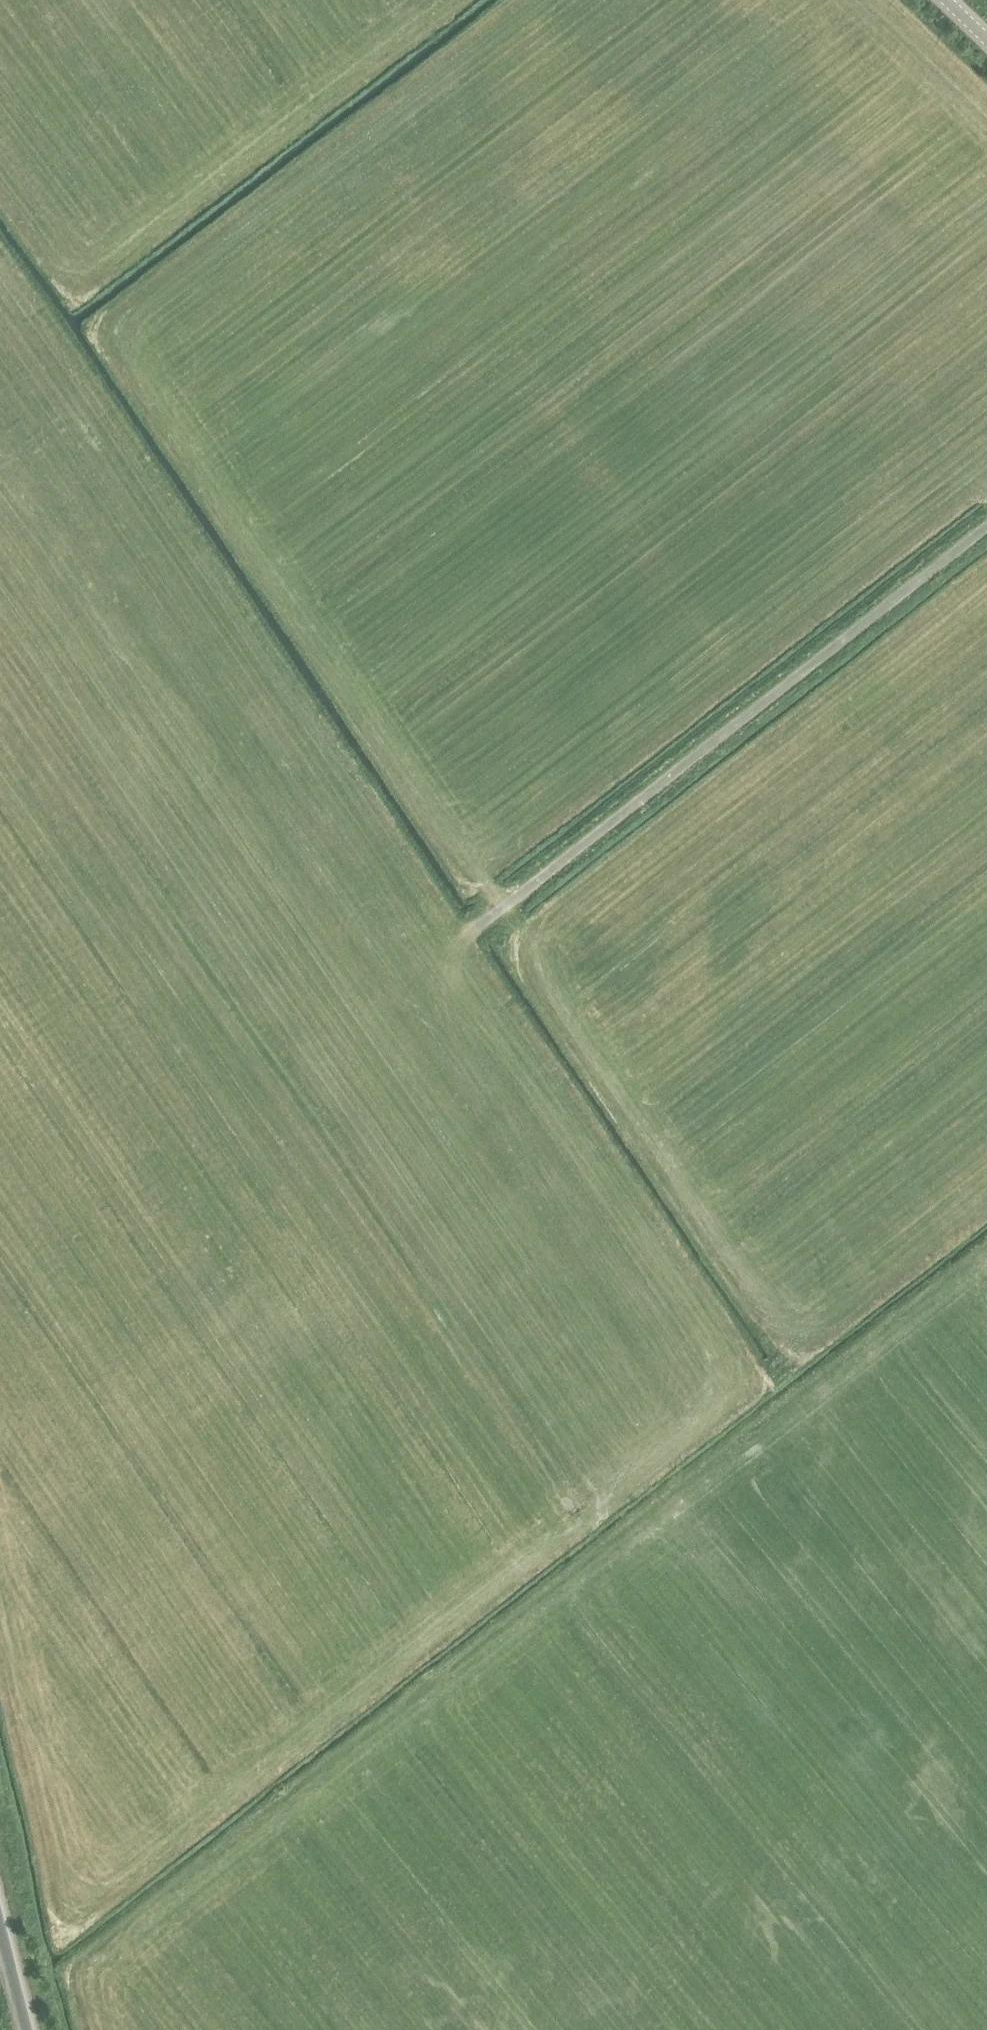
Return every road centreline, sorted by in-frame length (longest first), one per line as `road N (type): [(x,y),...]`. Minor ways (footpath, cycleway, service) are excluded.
road 1 (track): [(986,525),(481,923)]

